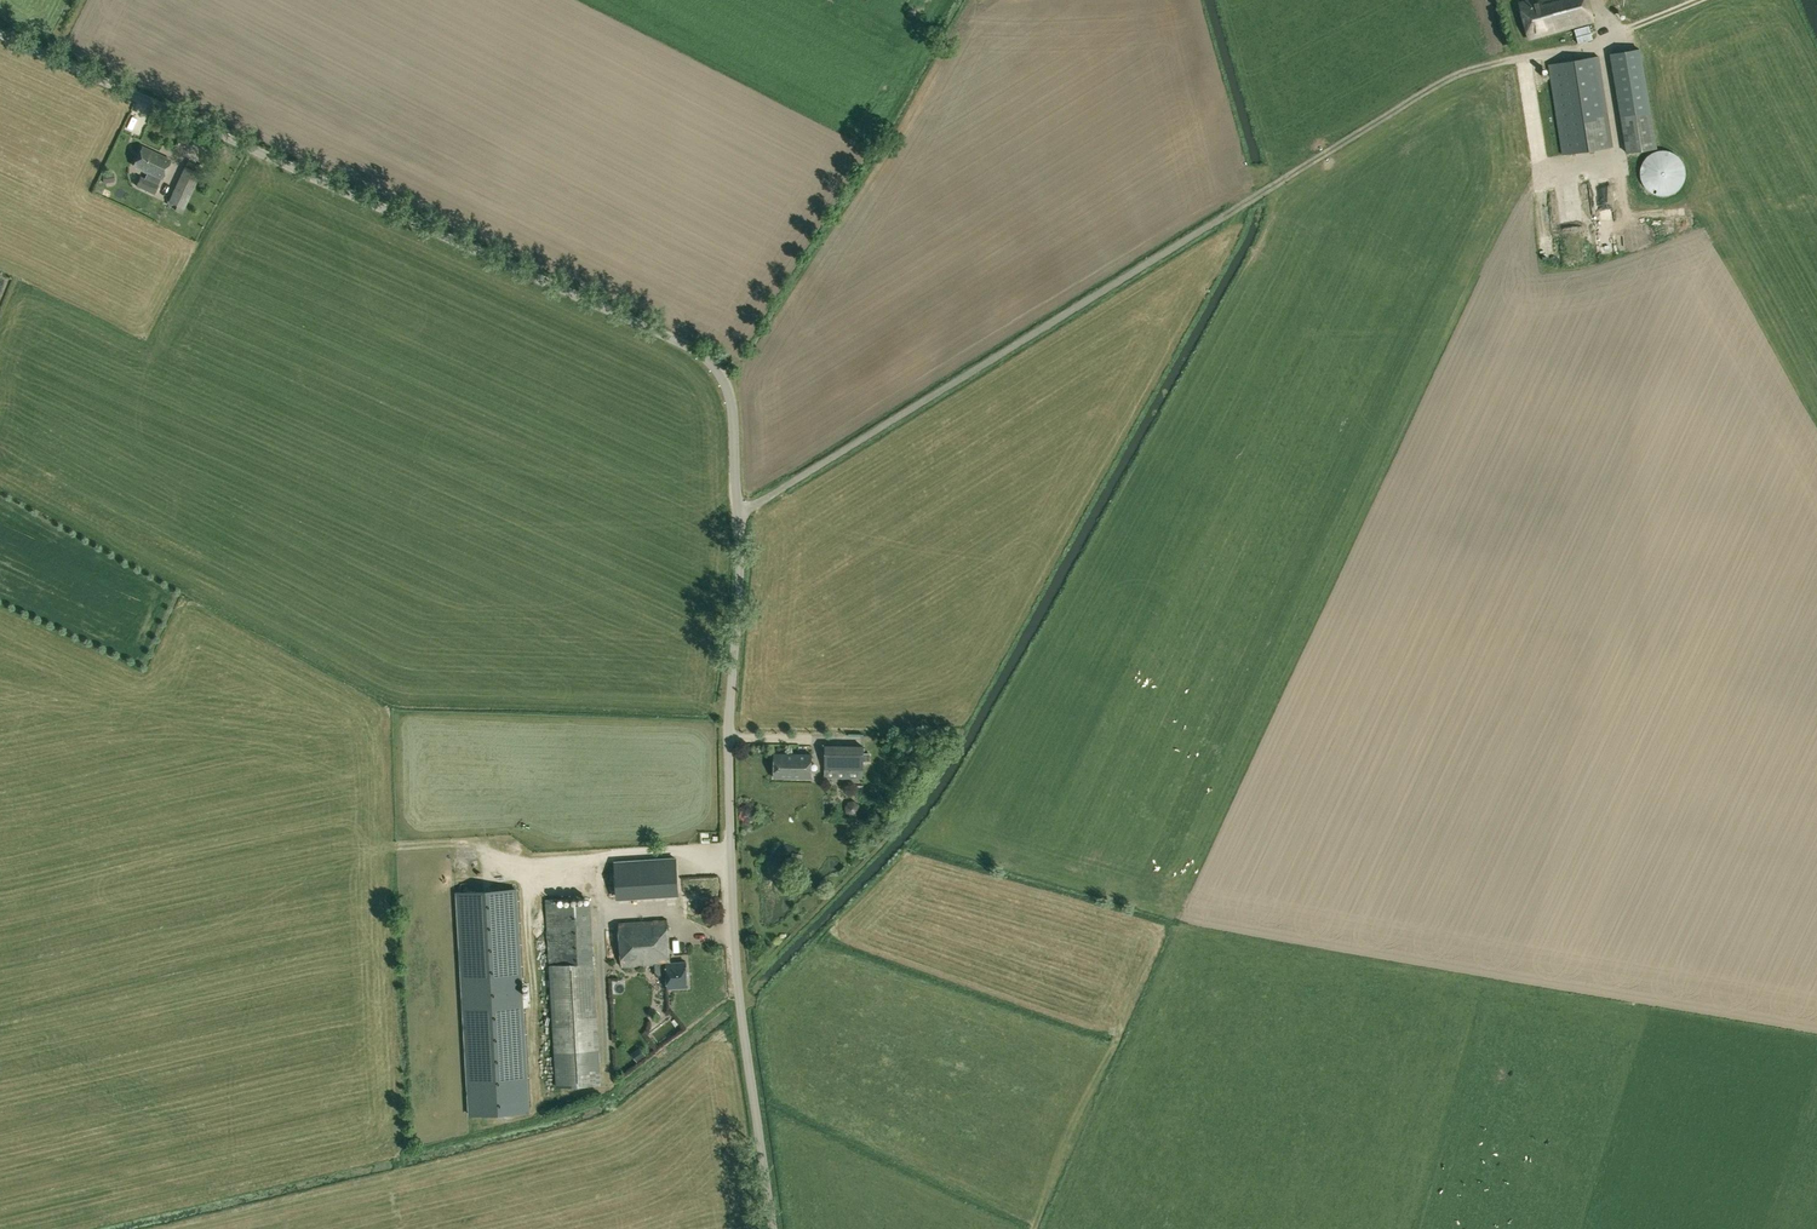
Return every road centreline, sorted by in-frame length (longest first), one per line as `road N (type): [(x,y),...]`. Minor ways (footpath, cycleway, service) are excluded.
road 1 (unclassified): [(771,1228),(730,883),(728,722),(739,515),(725,384),(680,343),(0,34)]

